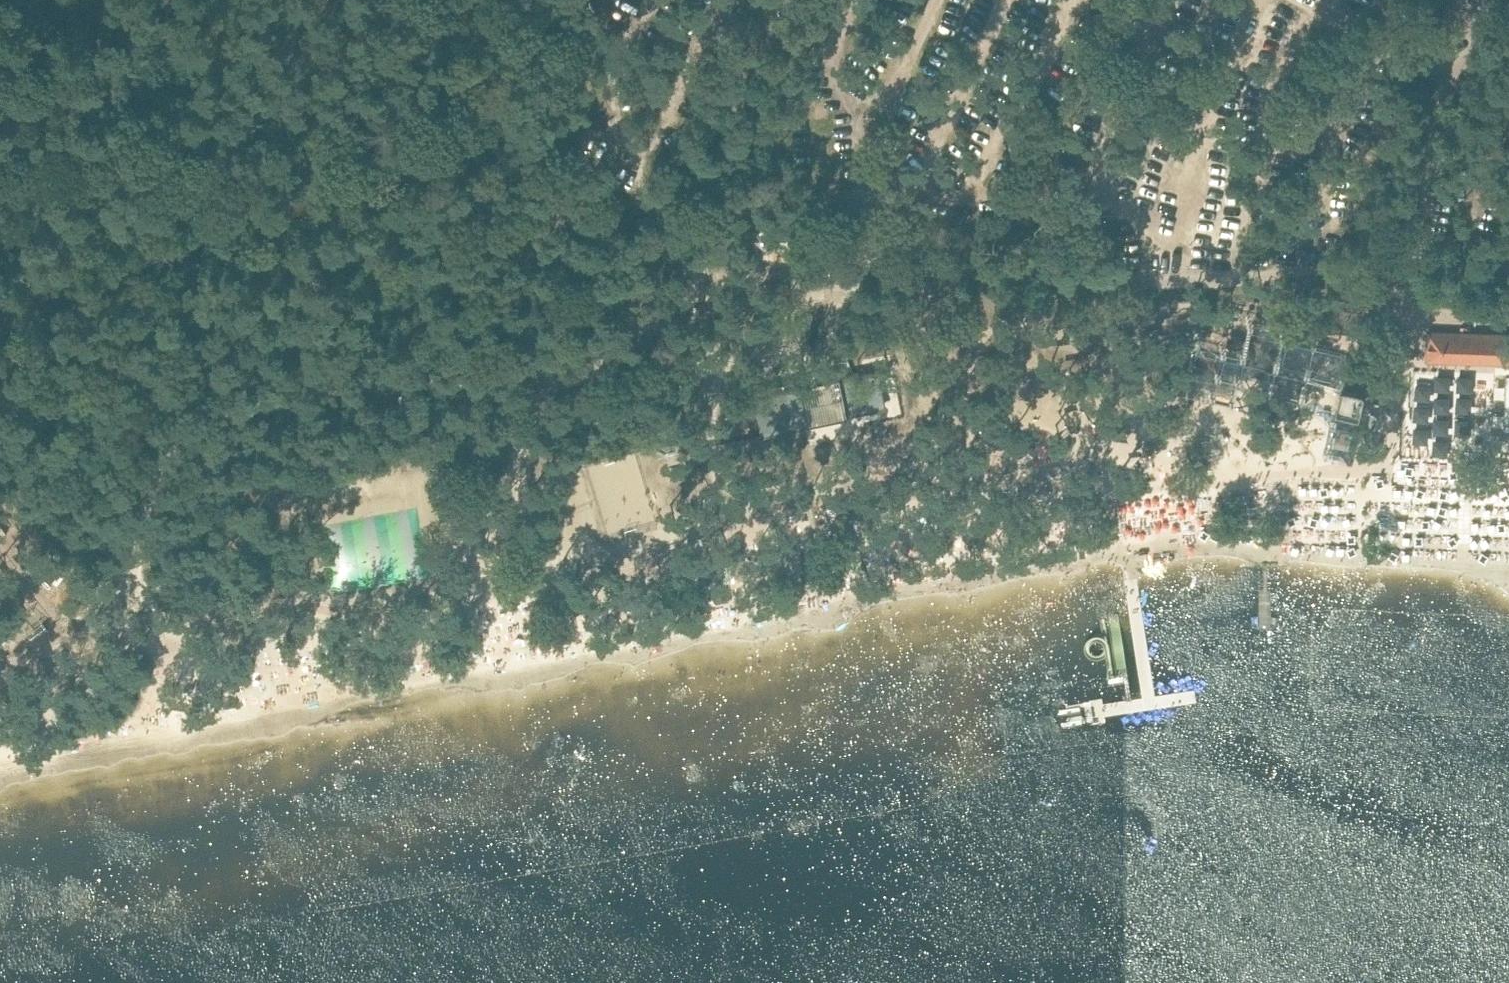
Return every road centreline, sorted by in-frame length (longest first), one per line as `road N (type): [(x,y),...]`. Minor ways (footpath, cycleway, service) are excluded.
road 1 (track): [(0,106),(325,152)]

